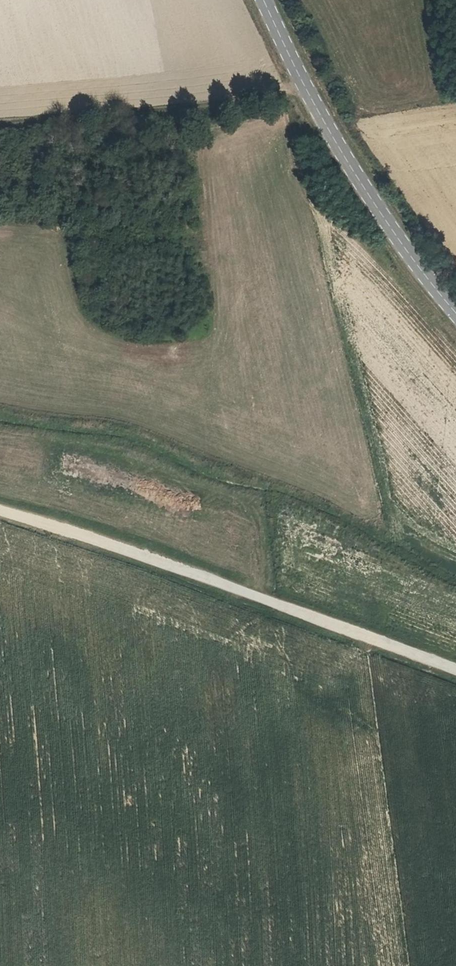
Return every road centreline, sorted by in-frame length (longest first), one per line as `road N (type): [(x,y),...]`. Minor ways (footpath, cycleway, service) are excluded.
road 1 (unclassified): [(0,514),(455,671)]
road 2 (tertiary): [(455,315),(331,135),(263,0)]

